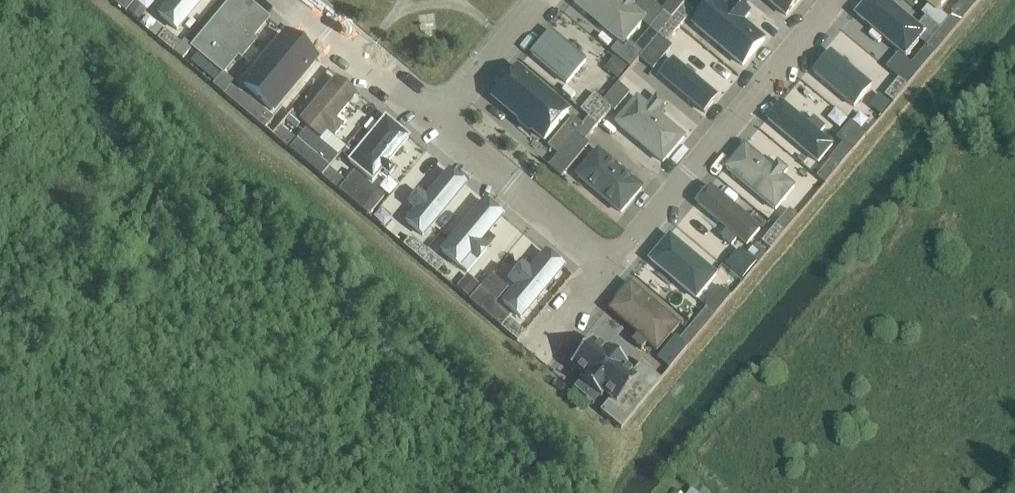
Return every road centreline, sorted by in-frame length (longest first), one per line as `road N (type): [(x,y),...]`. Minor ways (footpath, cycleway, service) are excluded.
road 1 (residential): [(837,0),(612,264)]
road 2 (residential): [(612,264),(443,120)]
road 3 (residential): [(443,120),(295,0)]
road 4 (residential): [(541,0),(443,120)]

